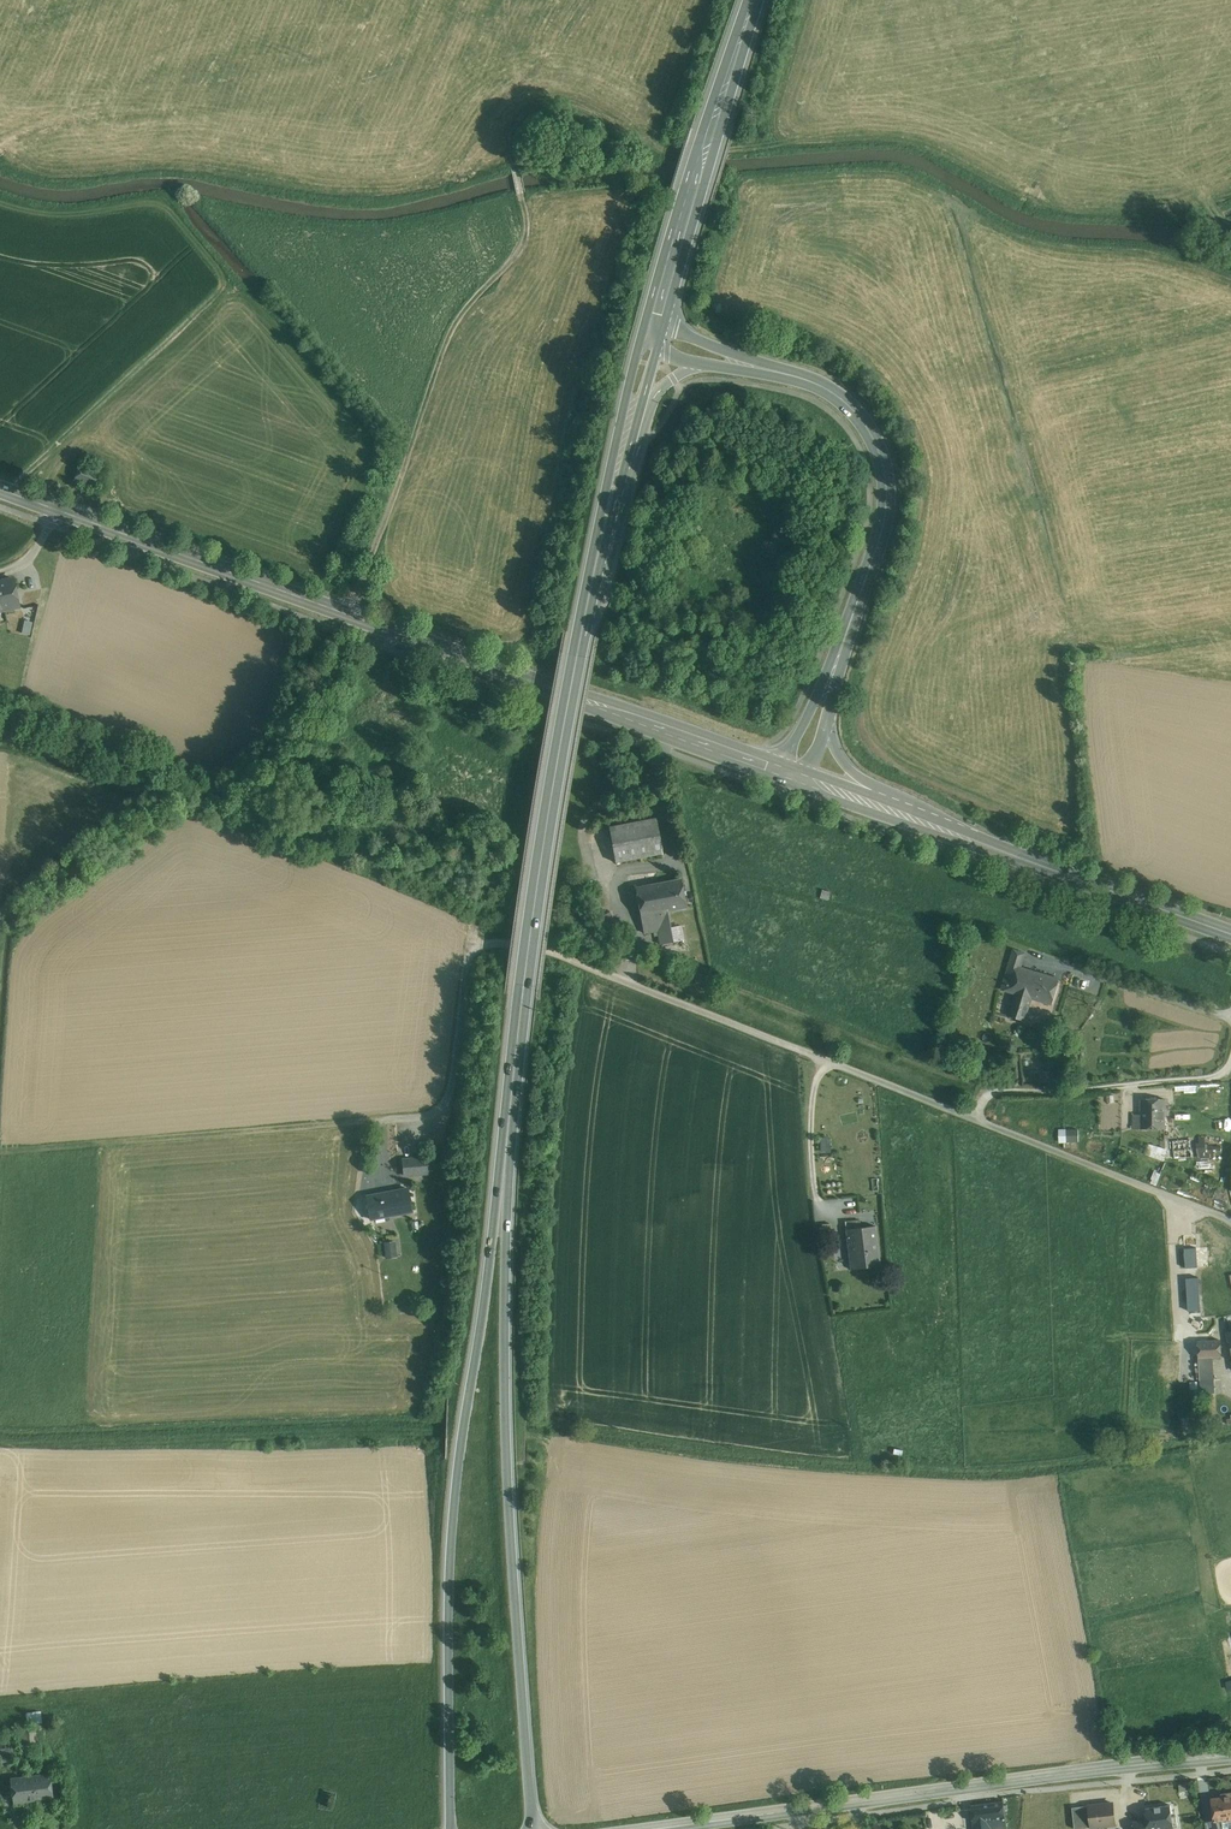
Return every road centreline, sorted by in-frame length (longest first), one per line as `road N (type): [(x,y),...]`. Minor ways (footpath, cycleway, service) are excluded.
road 1 (primary): [(648,336),(601,510),(523,950),(454,1490),(449,1828)]
road 2 (primary): [(534,1828),(507,1429),(516,1093),(573,697),(638,435)]
road 3 (unclassified): [(1230,1221),(523,940),(479,940),(465,966),(444,1126)]
road 4 (track): [(350,613),(445,347),(524,239),(511,133),(528,110),(576,108),(657,154),(772,146)]
road 5 (primary): [(59,508),(777,769)]
road 6 (secondary): [(674,1828),(1230,1755)]
road 7 (primary): [(832,675),(882,529),(881,457),(865,425),(834,393),(722,358)]
road 8 (primary): [(753,0),(648,336)]
road 9 (primary): [(903,813),(1230,932)]
road 10 (track): [(1230,1064),(1221,1077),(1055,1092),(989,1089),(976,1118)]
road 11 (track): [(643,148),(661,123),(708,0)]
road 12 (track): [(1097,974),(1230,1017)]
road 13 (primary): [(638,435),(664,384),(722,358)]

